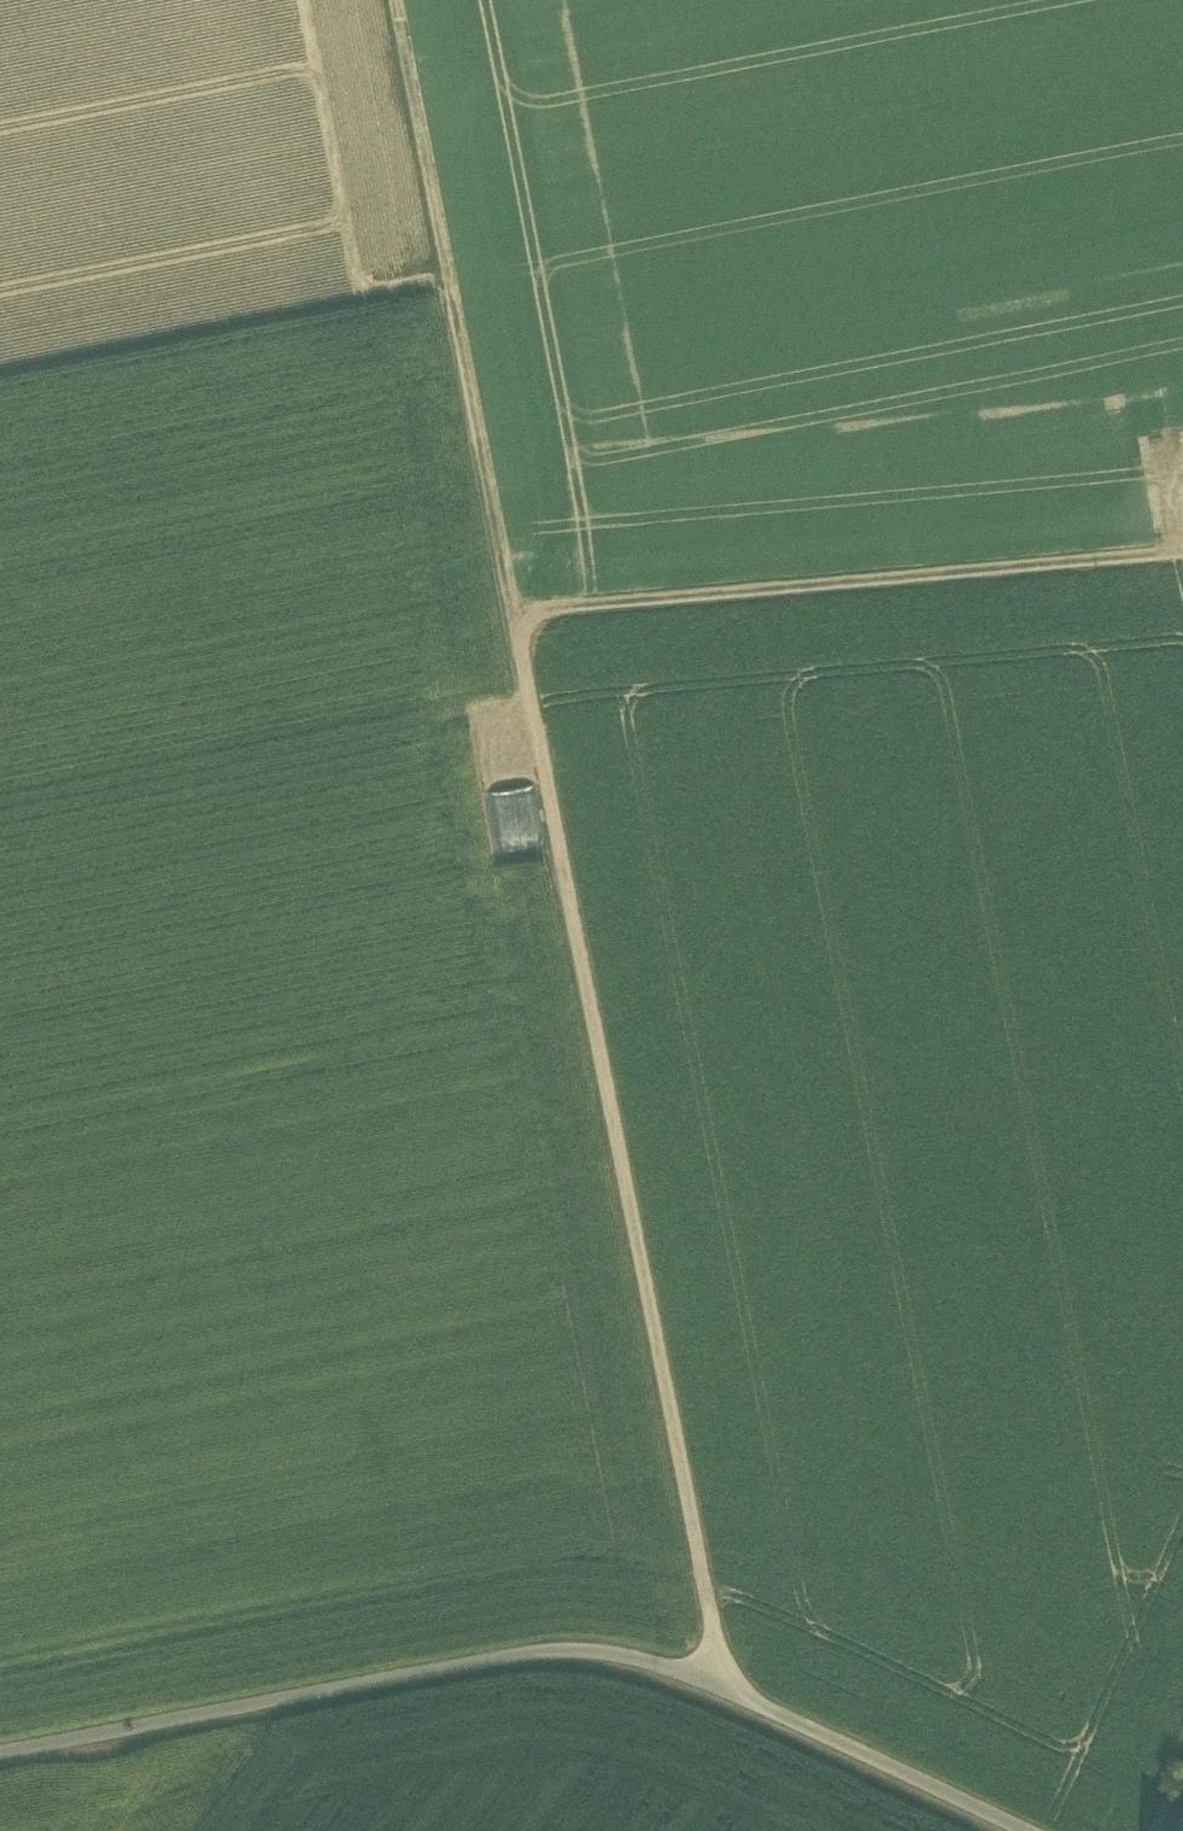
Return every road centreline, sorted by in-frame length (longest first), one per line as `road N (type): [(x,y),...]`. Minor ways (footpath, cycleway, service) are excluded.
road 1 (track): [(393,0),(728,1695)]
road 2 (unclassified): [(1017,1830),(728,1695),(571,1650),(0,1756)]
road 3 (track): [(516,615),(1182,547)]

